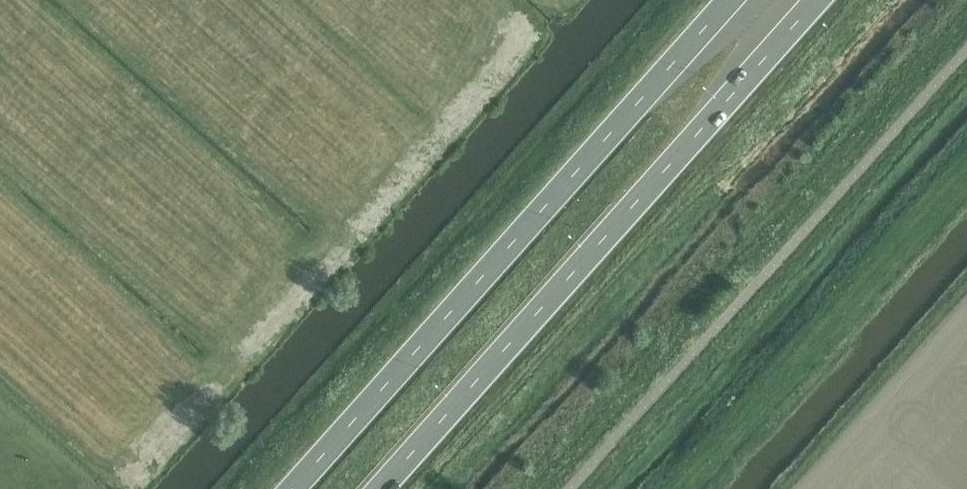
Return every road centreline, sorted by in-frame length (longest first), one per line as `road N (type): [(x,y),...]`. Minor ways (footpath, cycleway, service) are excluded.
road 1 (trunk): [(380,488),(817,0)]
road 2 (trunk): [(725,0),(289,488)]

